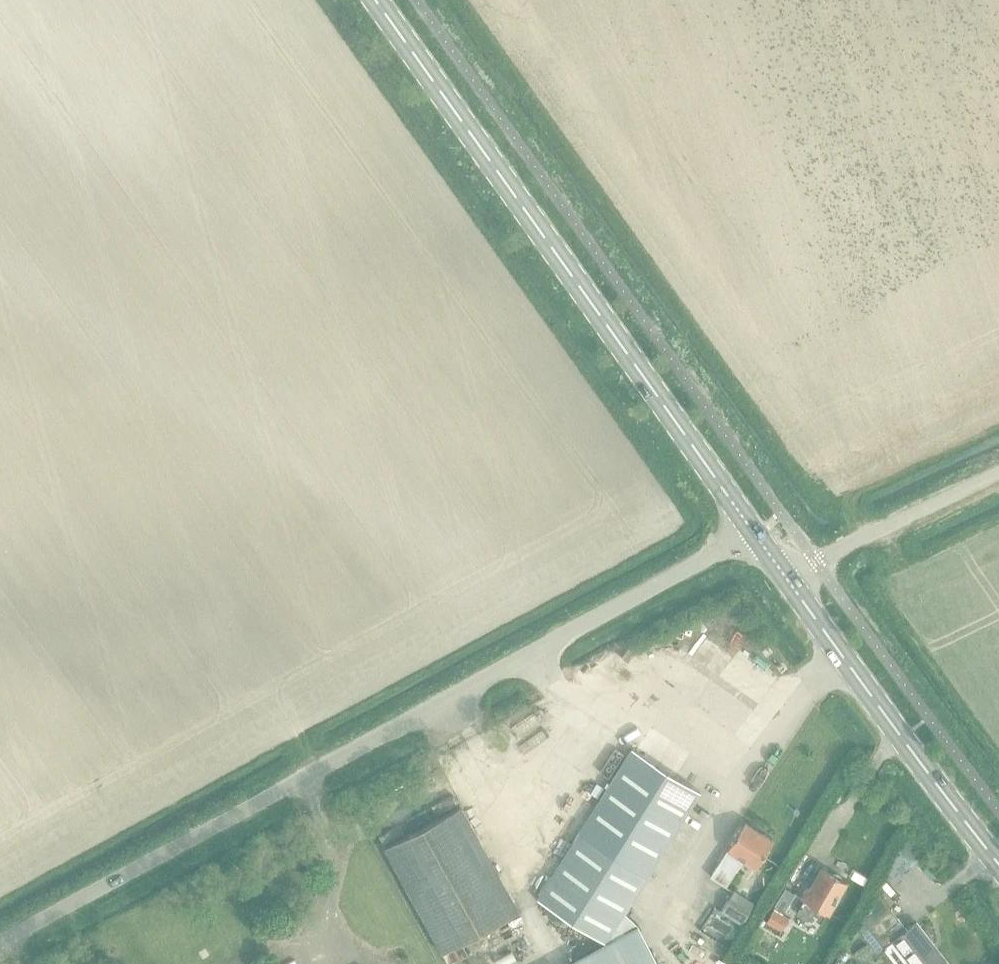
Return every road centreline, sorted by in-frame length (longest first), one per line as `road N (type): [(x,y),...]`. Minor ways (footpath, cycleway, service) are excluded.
road 1 (unclassified): [(0,945),(754,530)]
road 2 (secondary): [(754,530),(371,0)]
road 3 (secondary): [(998,849),(791,581)]
road 4 (unclassified): [(791,581),(816,561),(998,472)]

